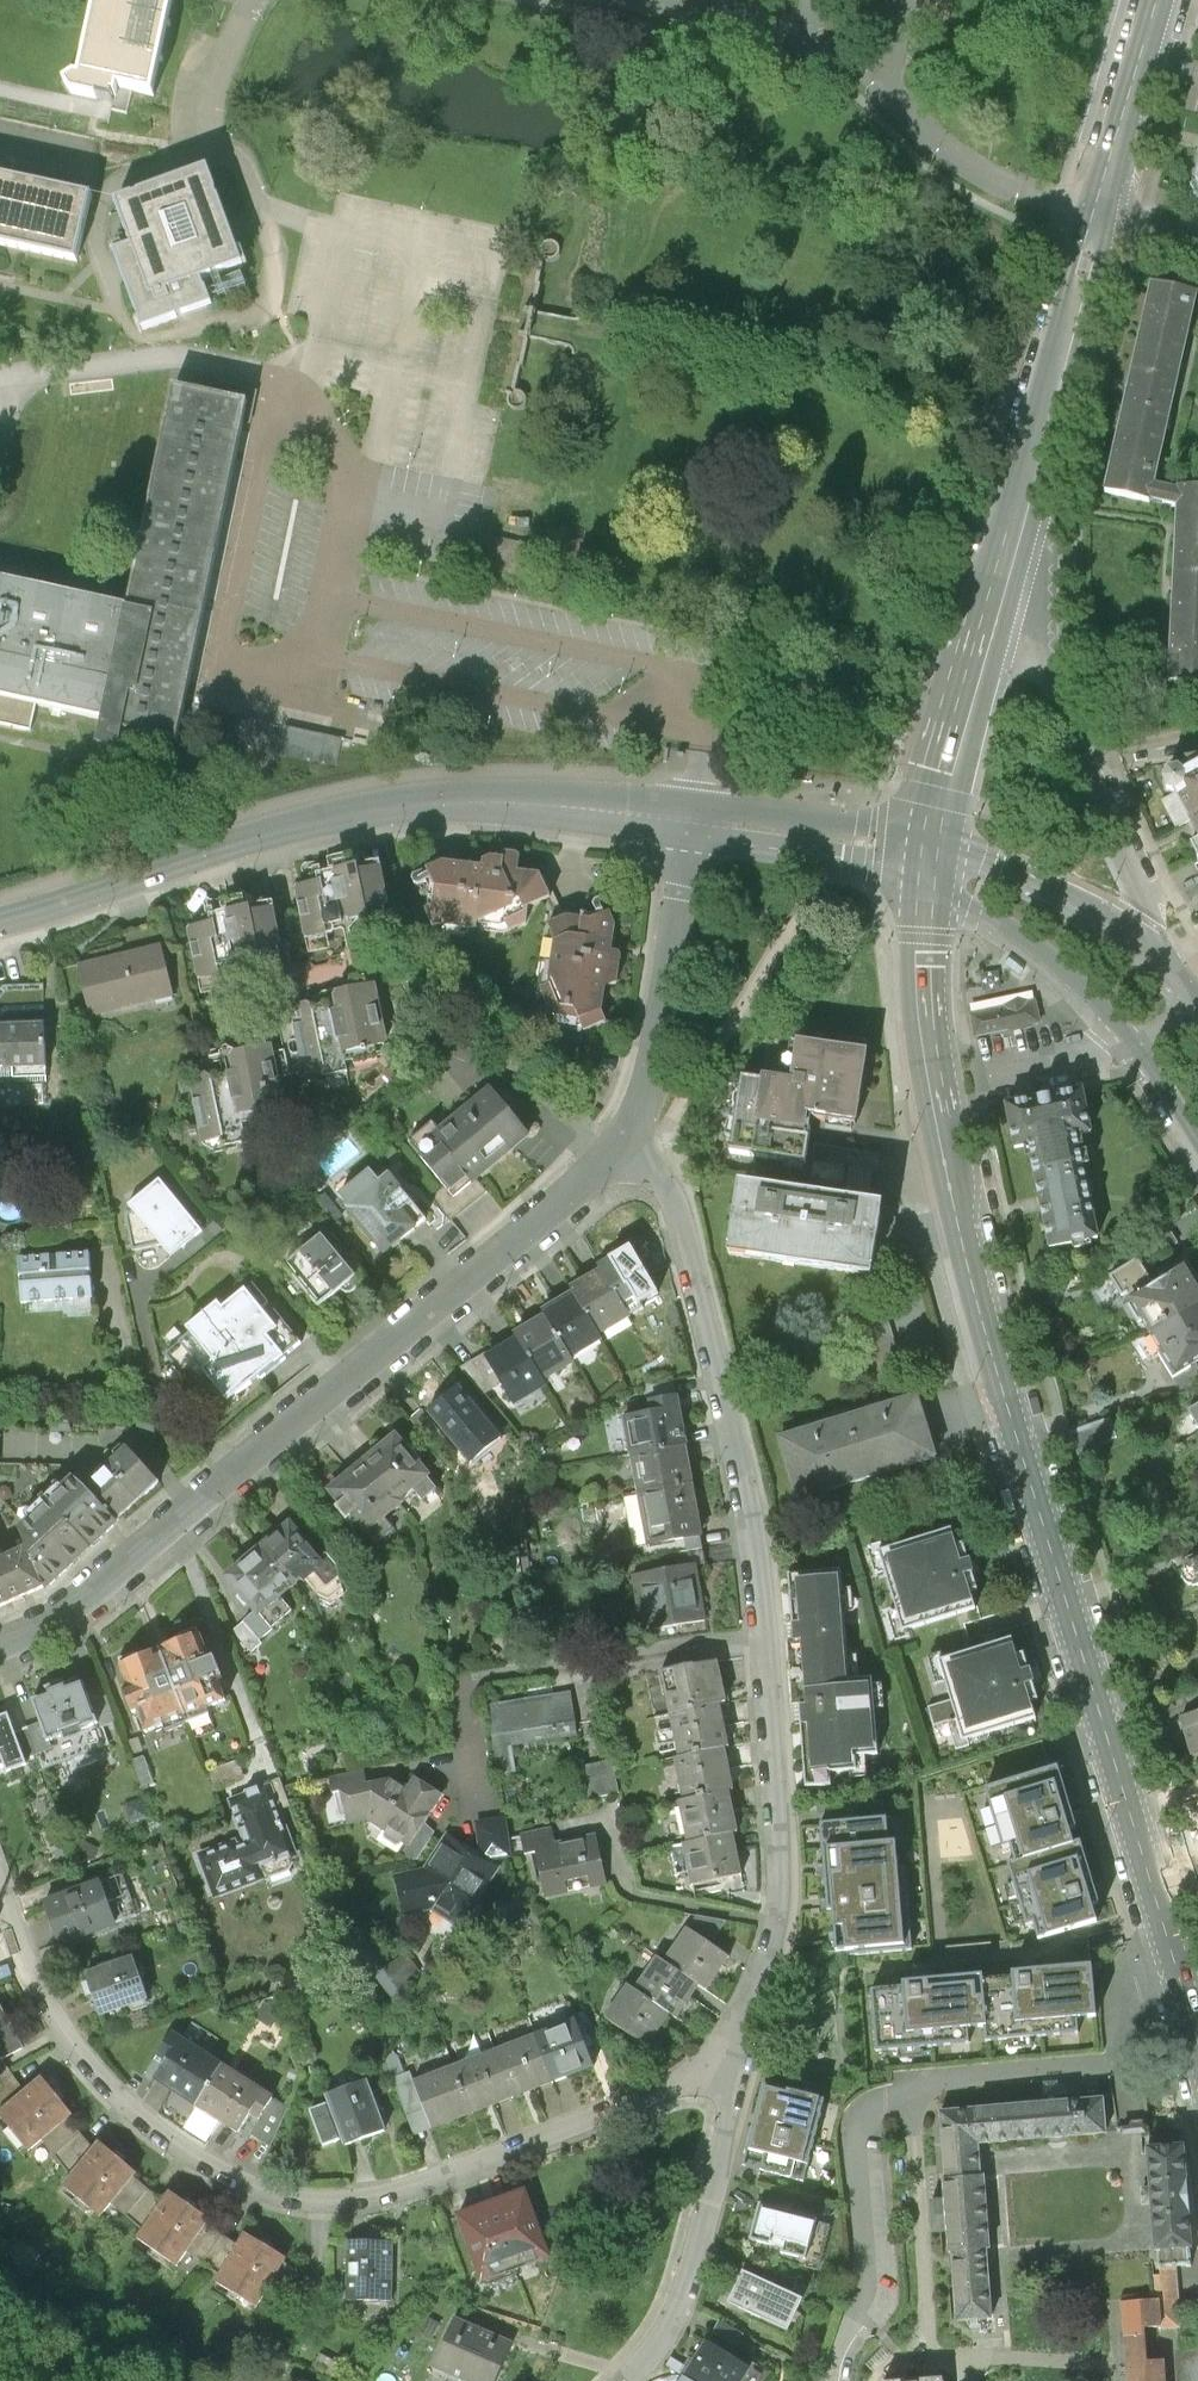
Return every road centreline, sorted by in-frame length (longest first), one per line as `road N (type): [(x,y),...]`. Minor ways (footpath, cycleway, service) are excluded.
road 1 (primary): [(1171,1946),(964,1253),(926,1029),(929,855)]
road 2 (residential): [(617,1156),(660,1179),(676,1199),(730,1392),(763,1560),(784,1887),(779,1939),(738,2071)]
road 3 (residential): [(0,1880),(37,1983),(79,2052),(149,2120),(232,2172),(296,2195),(366,2195),(454,2173),(690,2075),(738,2071)]
road 4 (residential): [(0,1644),(84,1600),(617,1156)]
road 5 (residential): [(0,920),(309,821),(411,803),(516,802),(690,818)]
road 6 (residential): [(1171,1946),(1130,1964),(1126,2055),(947,2083),(862,2114),(856,2137),(869,2287),(830,2380)]
road 7 (primary): [(990,604),(1099,218)]
road 8 (tertiary): [(1136,941),(1142,896),(1029,646),(990,604)]
road 9 (residential): [(617,1156),(649,1074),(690,818)]
road 10 (residential): [(738,2071),(704,2264),(679,2320),(636,2380)]
road 11 (tertiary): [(929,855),(974,912),(1073,978),(1138,1039)]
road 12 (primary): [(929,855),(990,604)]
road 13 (residential): [(690,818),(929,855)]
road 14 (tertiary): [(1136,941),(1003,868),(929,855)]
road 15 (primary): [(1099,218),(1161,0)]

